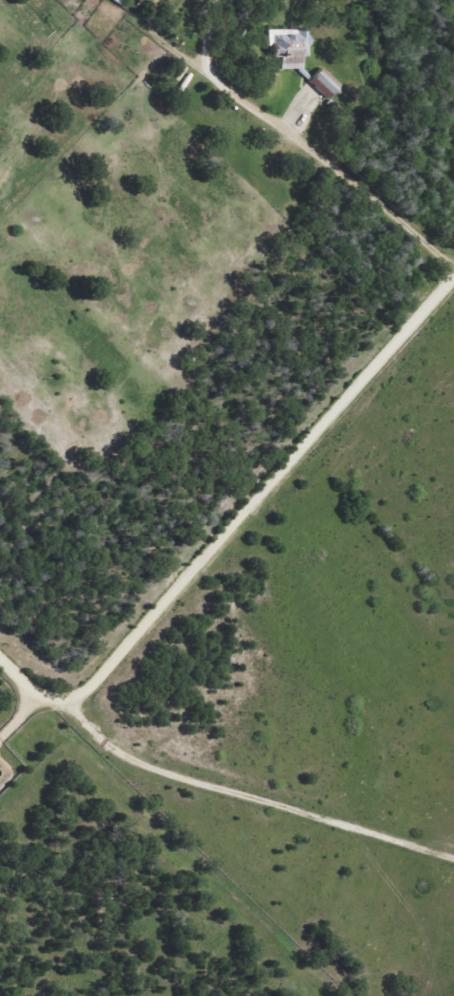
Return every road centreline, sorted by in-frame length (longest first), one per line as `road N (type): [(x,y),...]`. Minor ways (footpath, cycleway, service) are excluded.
road 1 (residential): [(0,651),(32,681),(65,695),(98,680),(453,283)]
road 2 (residential): [(453,856),(117,747),(32,681)]
road 3 (residential): [(453,267),(216,75),(210,34),(220,0)]

